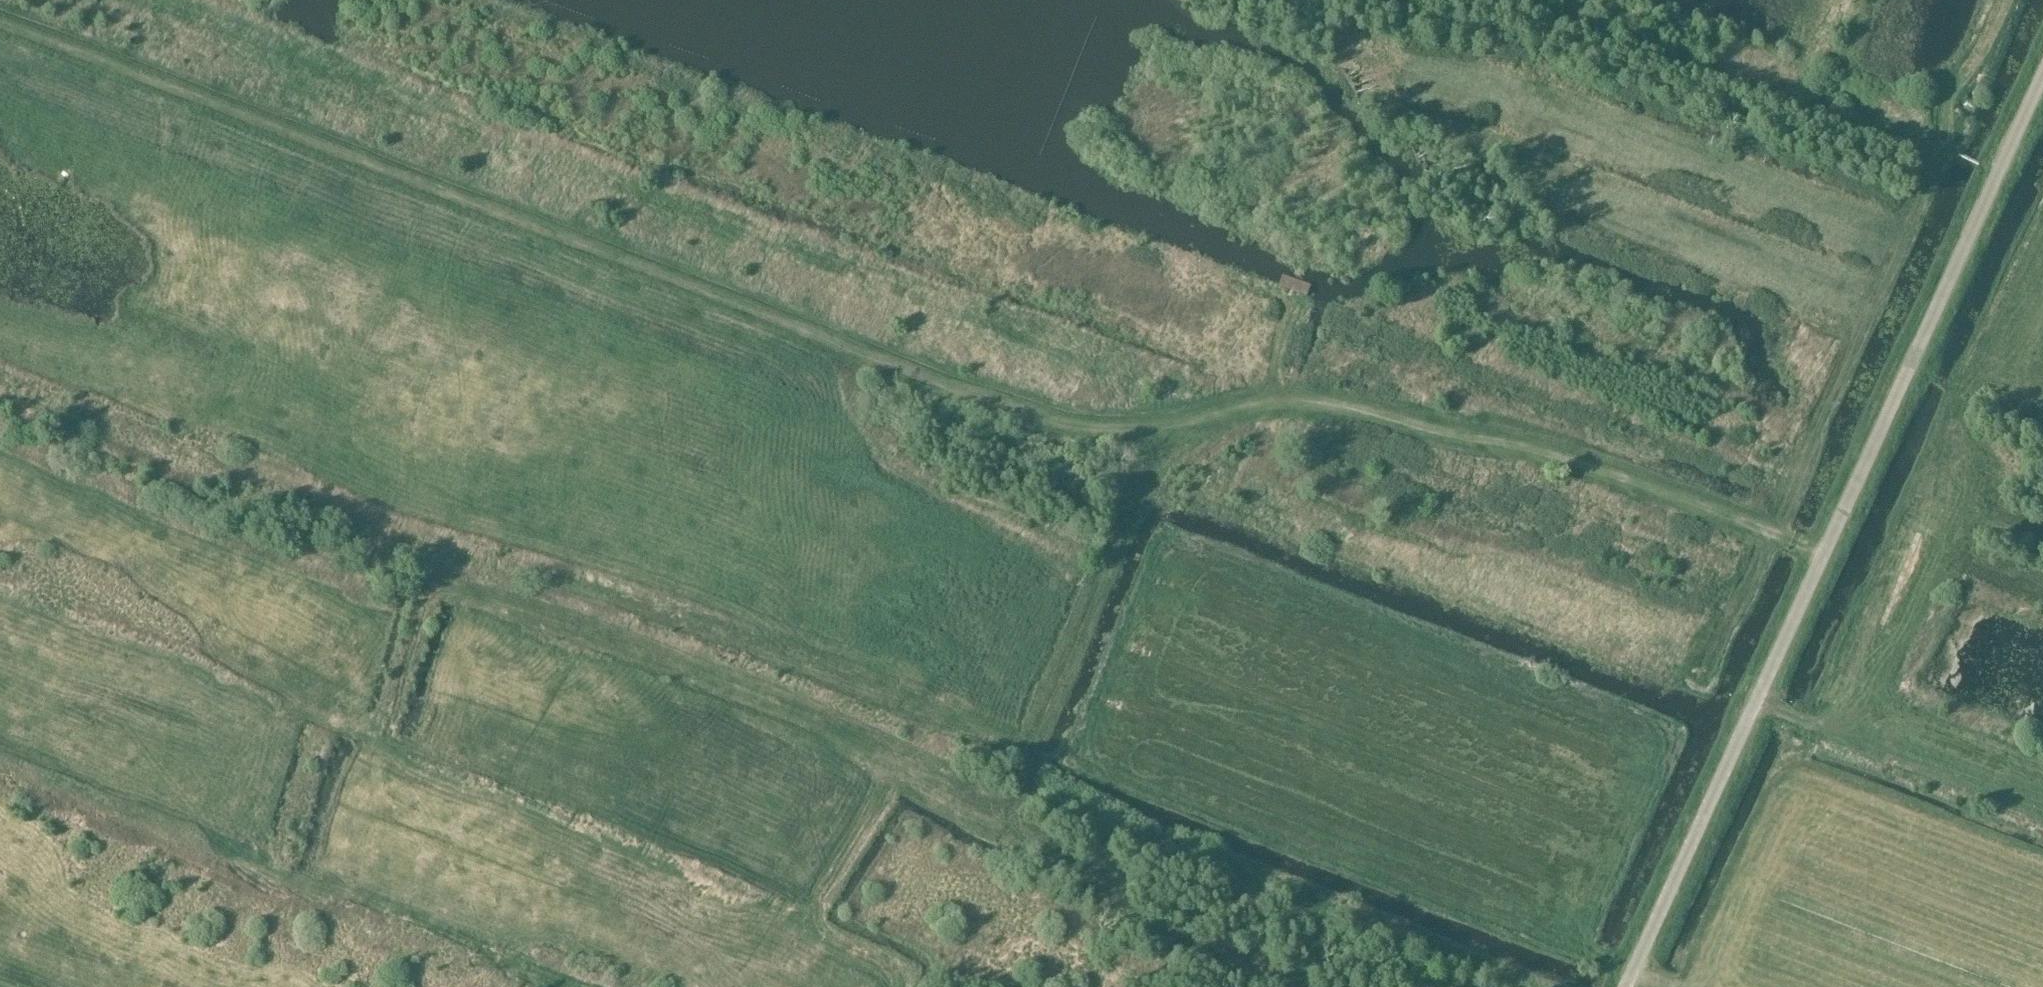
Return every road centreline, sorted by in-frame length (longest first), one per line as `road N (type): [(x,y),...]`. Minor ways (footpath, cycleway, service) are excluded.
road 1 (unclassified): [(1627,986),(2042,83)]

